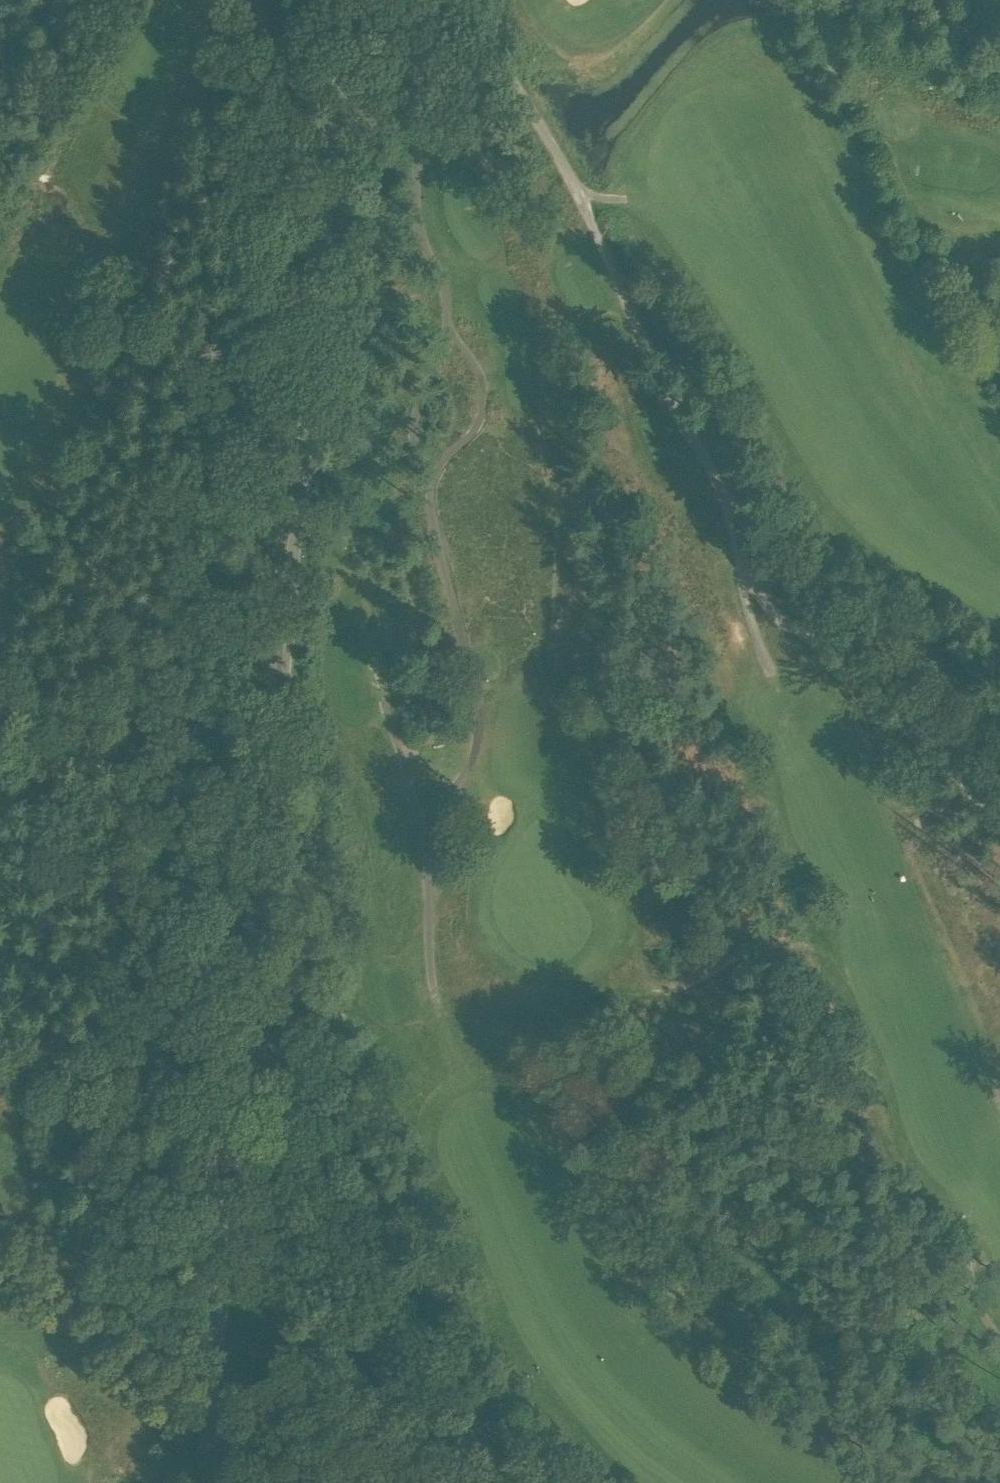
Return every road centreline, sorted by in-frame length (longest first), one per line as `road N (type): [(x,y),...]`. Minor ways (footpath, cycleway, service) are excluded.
road 1 (unclassified): [(199,1482),(328,135),(349,0)]

